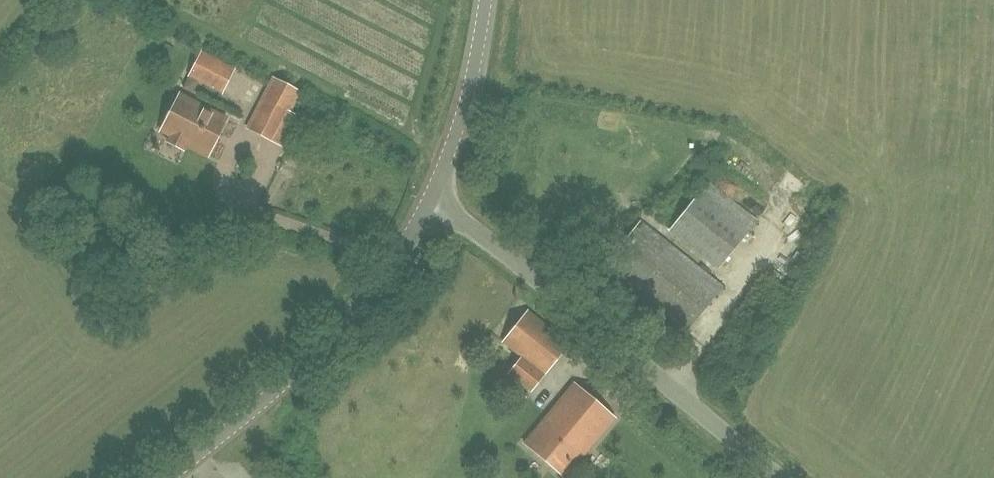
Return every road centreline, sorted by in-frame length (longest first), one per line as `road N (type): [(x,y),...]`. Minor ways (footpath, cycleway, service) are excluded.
road 1 (unclassified): [(780,477),(598,320),(432,200)]
road 2 (unclassified): [(171,477),(334,337),(432,200)]
road 3 (unclassified): [(432,200),(472,86),(487,0)]

